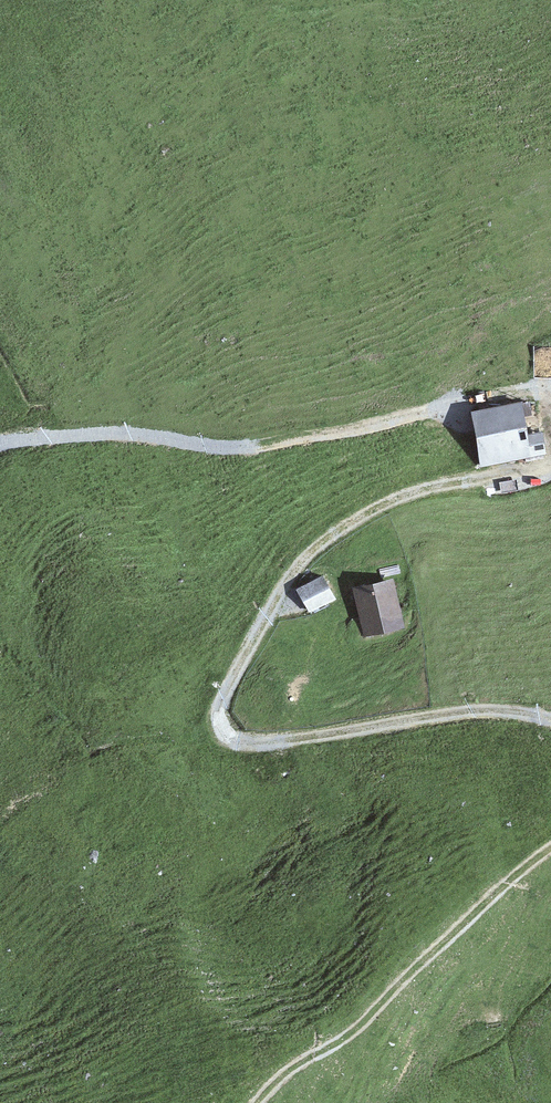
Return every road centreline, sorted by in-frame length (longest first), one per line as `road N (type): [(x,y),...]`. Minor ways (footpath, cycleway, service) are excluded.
road 1 (track): [(550,466),(407,495),(332,535),(288,580),(218,715),(235,739),(268,745),(497,710),(550,723)]
road 2 (track): [(0,445),(130,433),(238,446),(500,395),(550,394)]
road 3 (track): [(550,845),(354,1028),(286,1069),(259,1102)]

